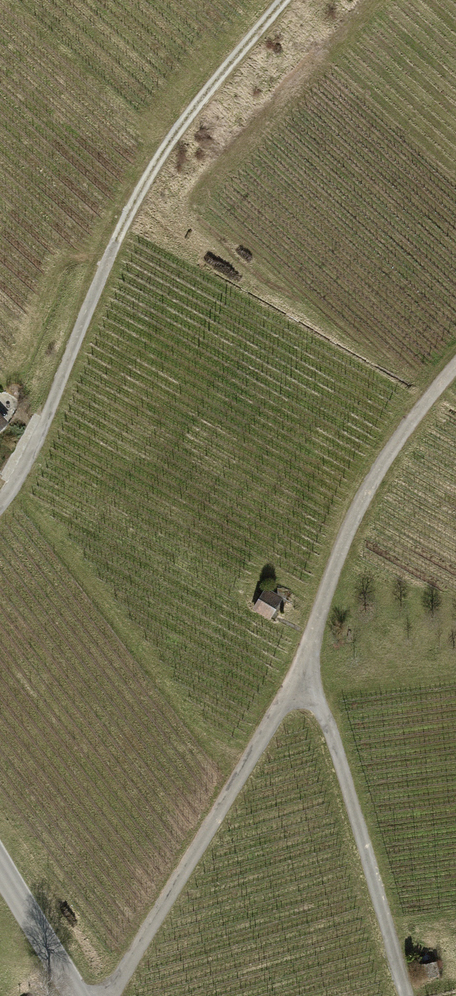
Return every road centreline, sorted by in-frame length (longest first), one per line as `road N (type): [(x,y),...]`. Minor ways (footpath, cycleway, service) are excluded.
road 1 (track): [(109,995),(303,680),(342,539),(408,425),(455,368)]
road 2 (track): [(275,0),(144,171),(20,470),(0,498)]
road 3 (track): [(303,680),(349,784),(407,995)]
road 4 (tertiary): [(0,859),(78,995)]

